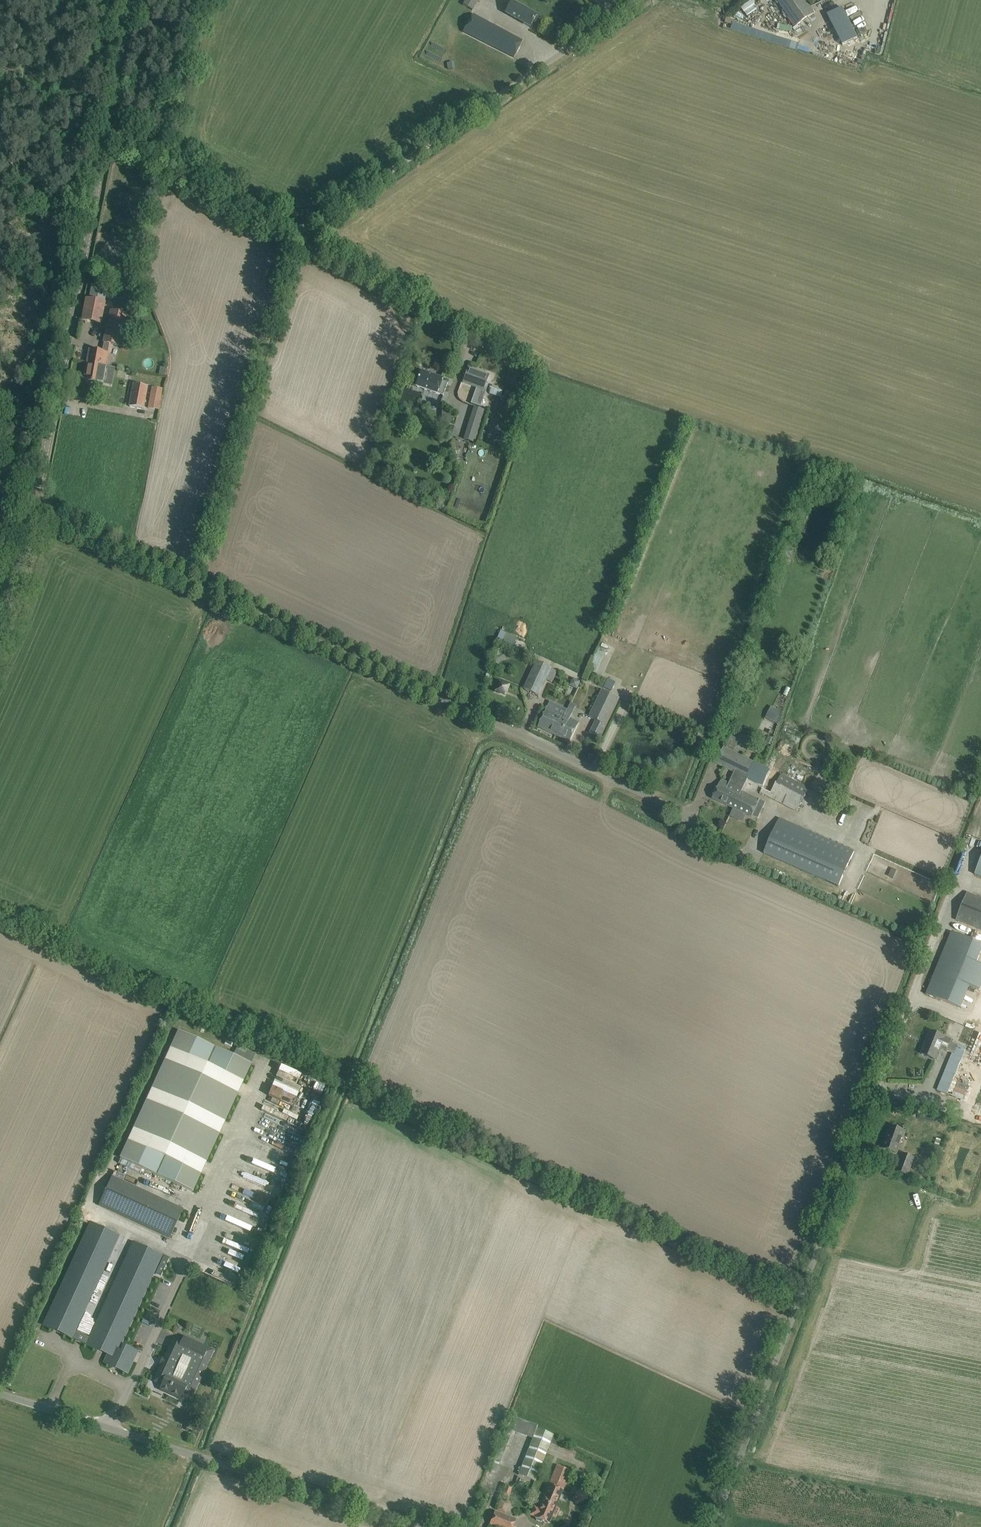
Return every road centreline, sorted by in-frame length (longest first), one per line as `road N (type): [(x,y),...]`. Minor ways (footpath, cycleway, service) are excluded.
road 1 (unclassified): [(771,809),(749,859),(703,840),(672,807),(34,514)]
road 2 (unclassified): [(108,125),(300,229),(637,0)]
road 3 (unclassified): [(711,1526),(909,1002)]
road 4 (unclassified): [(419,1526),(0,1393)]
road 5 (tertiary): [(108,125),(34,514)]
road 6 (tertiary): [(133,0),(108,125)]
road 7 (tertiary): [(0,632),(34,514)]

